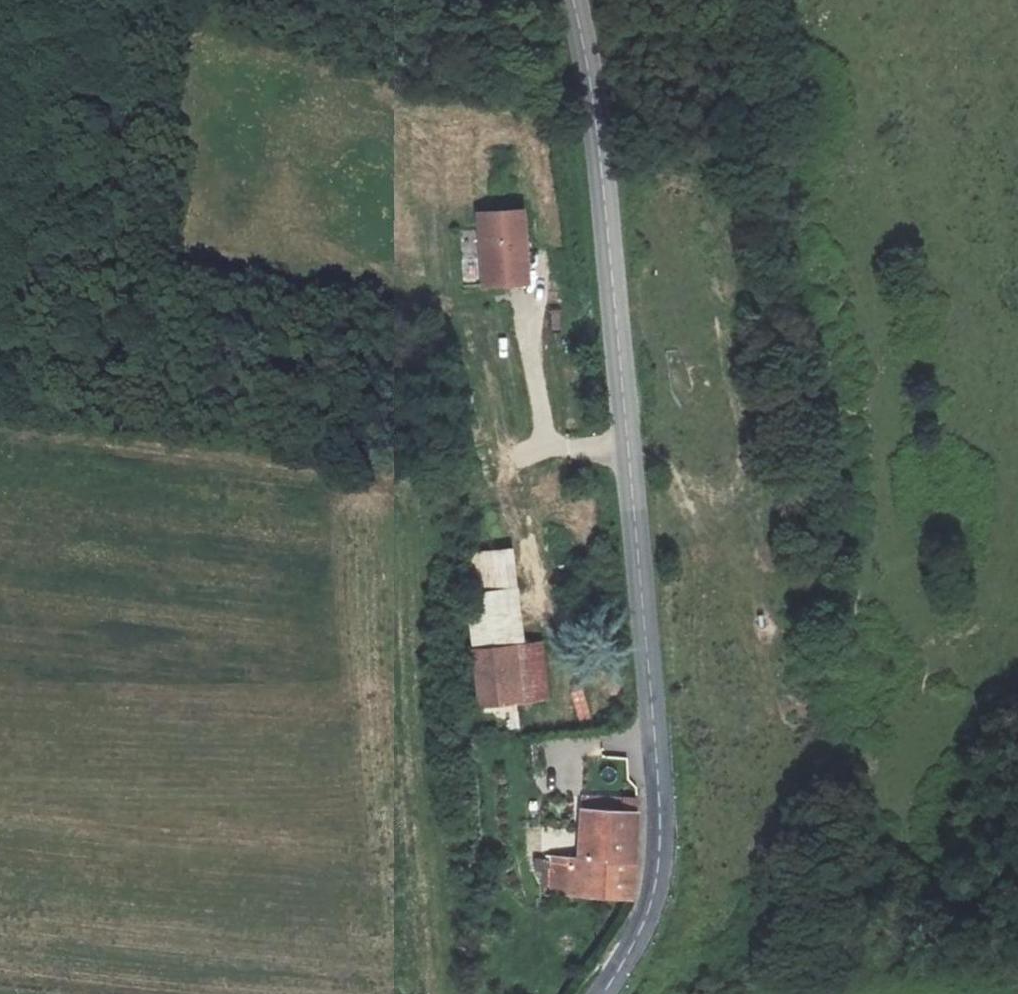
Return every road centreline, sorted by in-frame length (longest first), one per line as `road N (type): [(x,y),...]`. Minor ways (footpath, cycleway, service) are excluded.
road 1 (tertiary): [(605,993),(659,882),(659,782),(629,450),(575,0)]

